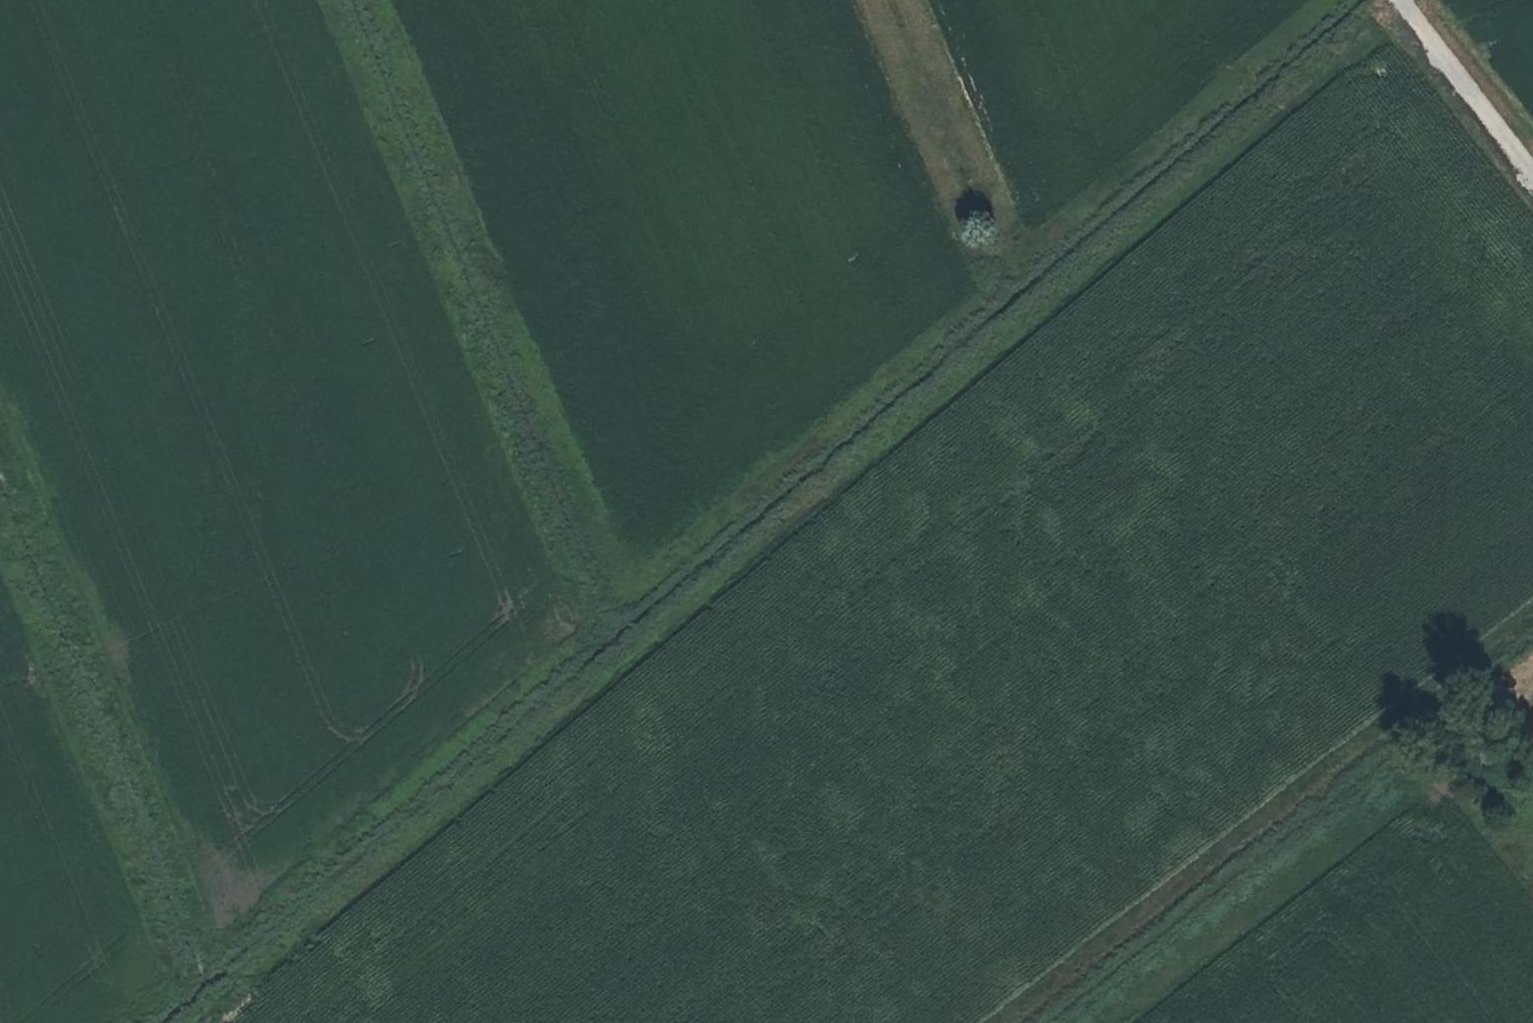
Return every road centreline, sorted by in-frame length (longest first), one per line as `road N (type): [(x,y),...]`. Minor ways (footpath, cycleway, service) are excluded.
road 1 (track): [(1532,173),(1396,0)]

